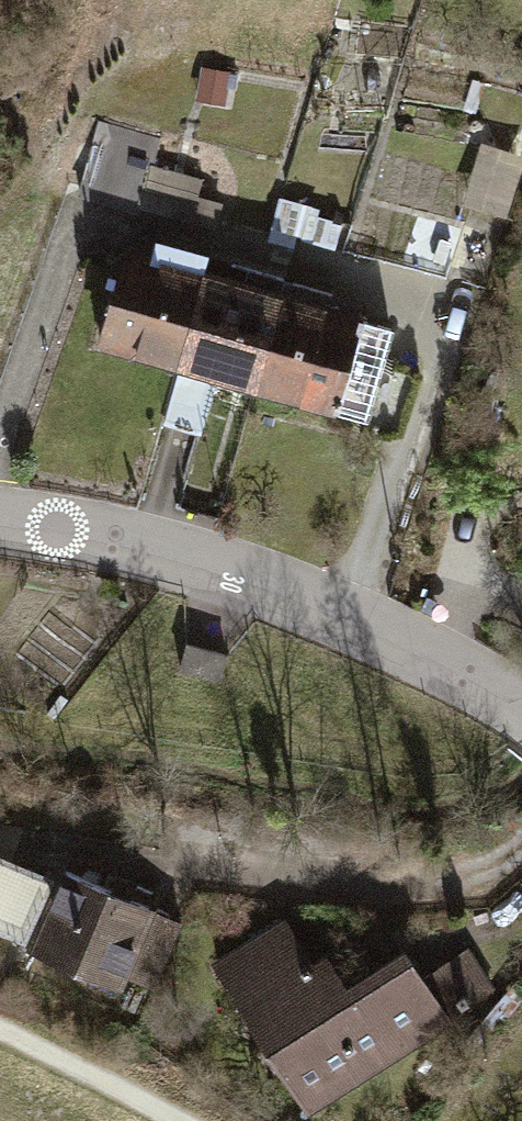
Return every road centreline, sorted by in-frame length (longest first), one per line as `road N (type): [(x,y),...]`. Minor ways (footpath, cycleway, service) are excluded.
road 1 (tertiary): [(0,521),(159,553),(266,587),(428,657),(521,710)]
road 2 (track): [(177,1120),(0,1030)]

